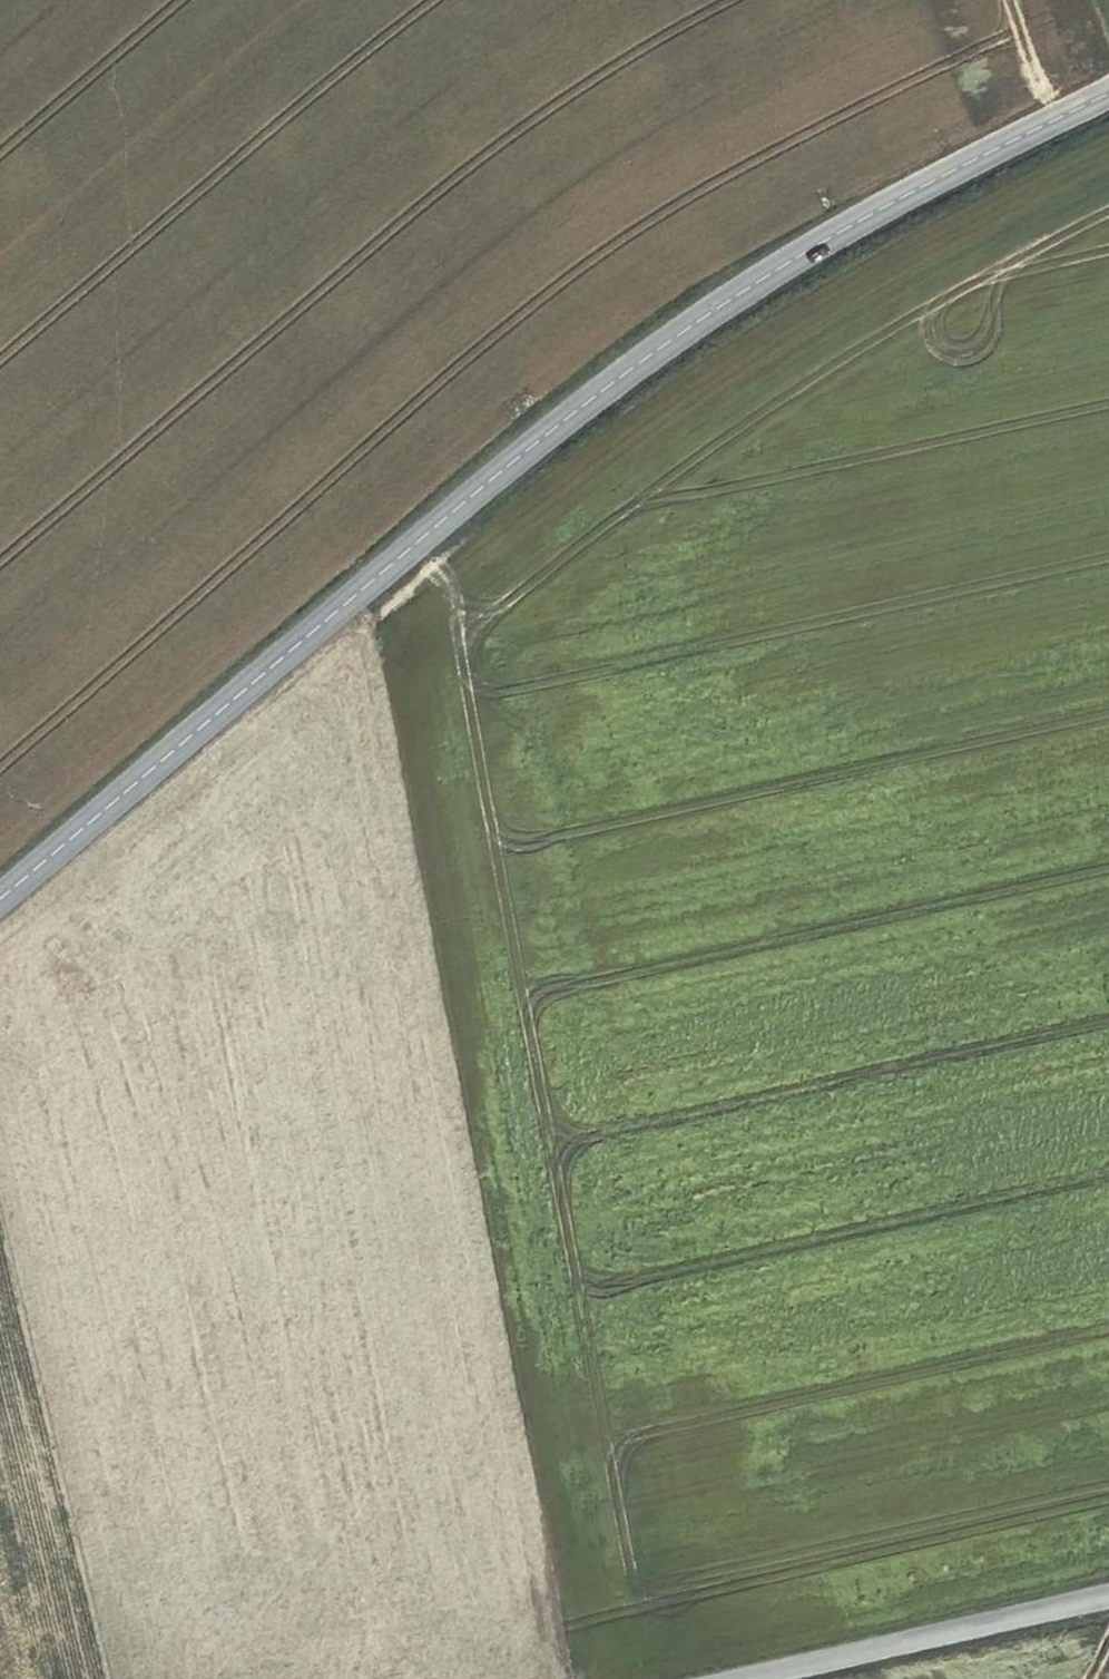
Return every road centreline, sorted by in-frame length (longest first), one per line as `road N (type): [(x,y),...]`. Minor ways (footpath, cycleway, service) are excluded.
road 1 (secondary): [(0,891),(587,400),(894,203),(1108,96)]
road 2 (tertiary): [(1108,1594),(739,1678)]

